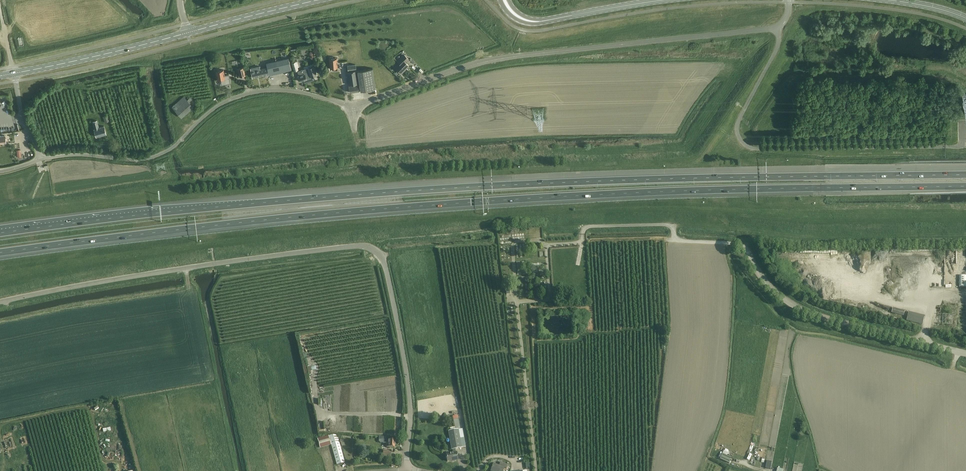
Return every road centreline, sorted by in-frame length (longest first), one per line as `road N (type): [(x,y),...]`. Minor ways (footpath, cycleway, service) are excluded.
road 1 (motorway): [(0,255),(468,203),(965,186)]
road 2 (motorway): [(965,175),(445,189),(0,233)]
road 3 (unclassified): [(41,158),(149,160),(249,94),(299,91),(353,108),(489,61),(777,29)]
road 4 (unclassified): [(409,436),(399,330),(377,252),(357,247),(227,263),(0,303)]
road 5 (unclassified): [(777,29),(777,52),(740,120),(743,143),(754,149),(946,147)]
road 6 (primary): [(14,73),(187,32)]
road 7 (tertiary): [(666,0),(540,22),(518,18),(506,0)]
road 8 (primary): [(187,32),(321,0)]

